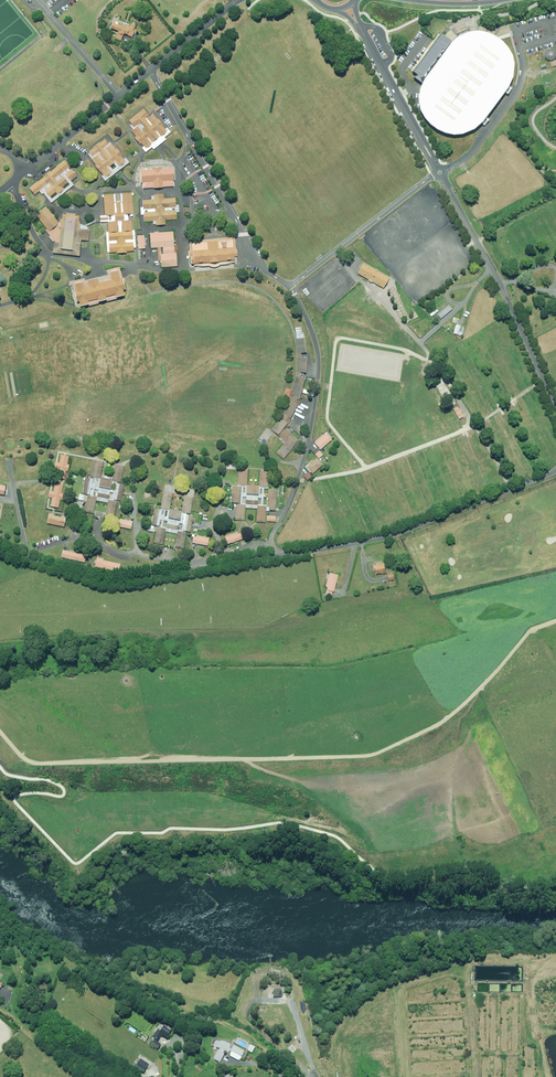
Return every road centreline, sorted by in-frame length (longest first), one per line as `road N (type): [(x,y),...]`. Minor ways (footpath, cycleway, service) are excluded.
road 1 (track): [(555,622),(532,632),(444,721),(372,755),(37,763),(22,759),(0,732)]
road 2 (unclassified): [(555,411),(442,177)]
road 3 (unclassified): [(315,1076),(254,1027),(250,1007),(292,1004),(308,1051)]
road 4 (unclassified): [(438,168),(360,27)]
road 5 (track): [(250,1022),(125,984)]

